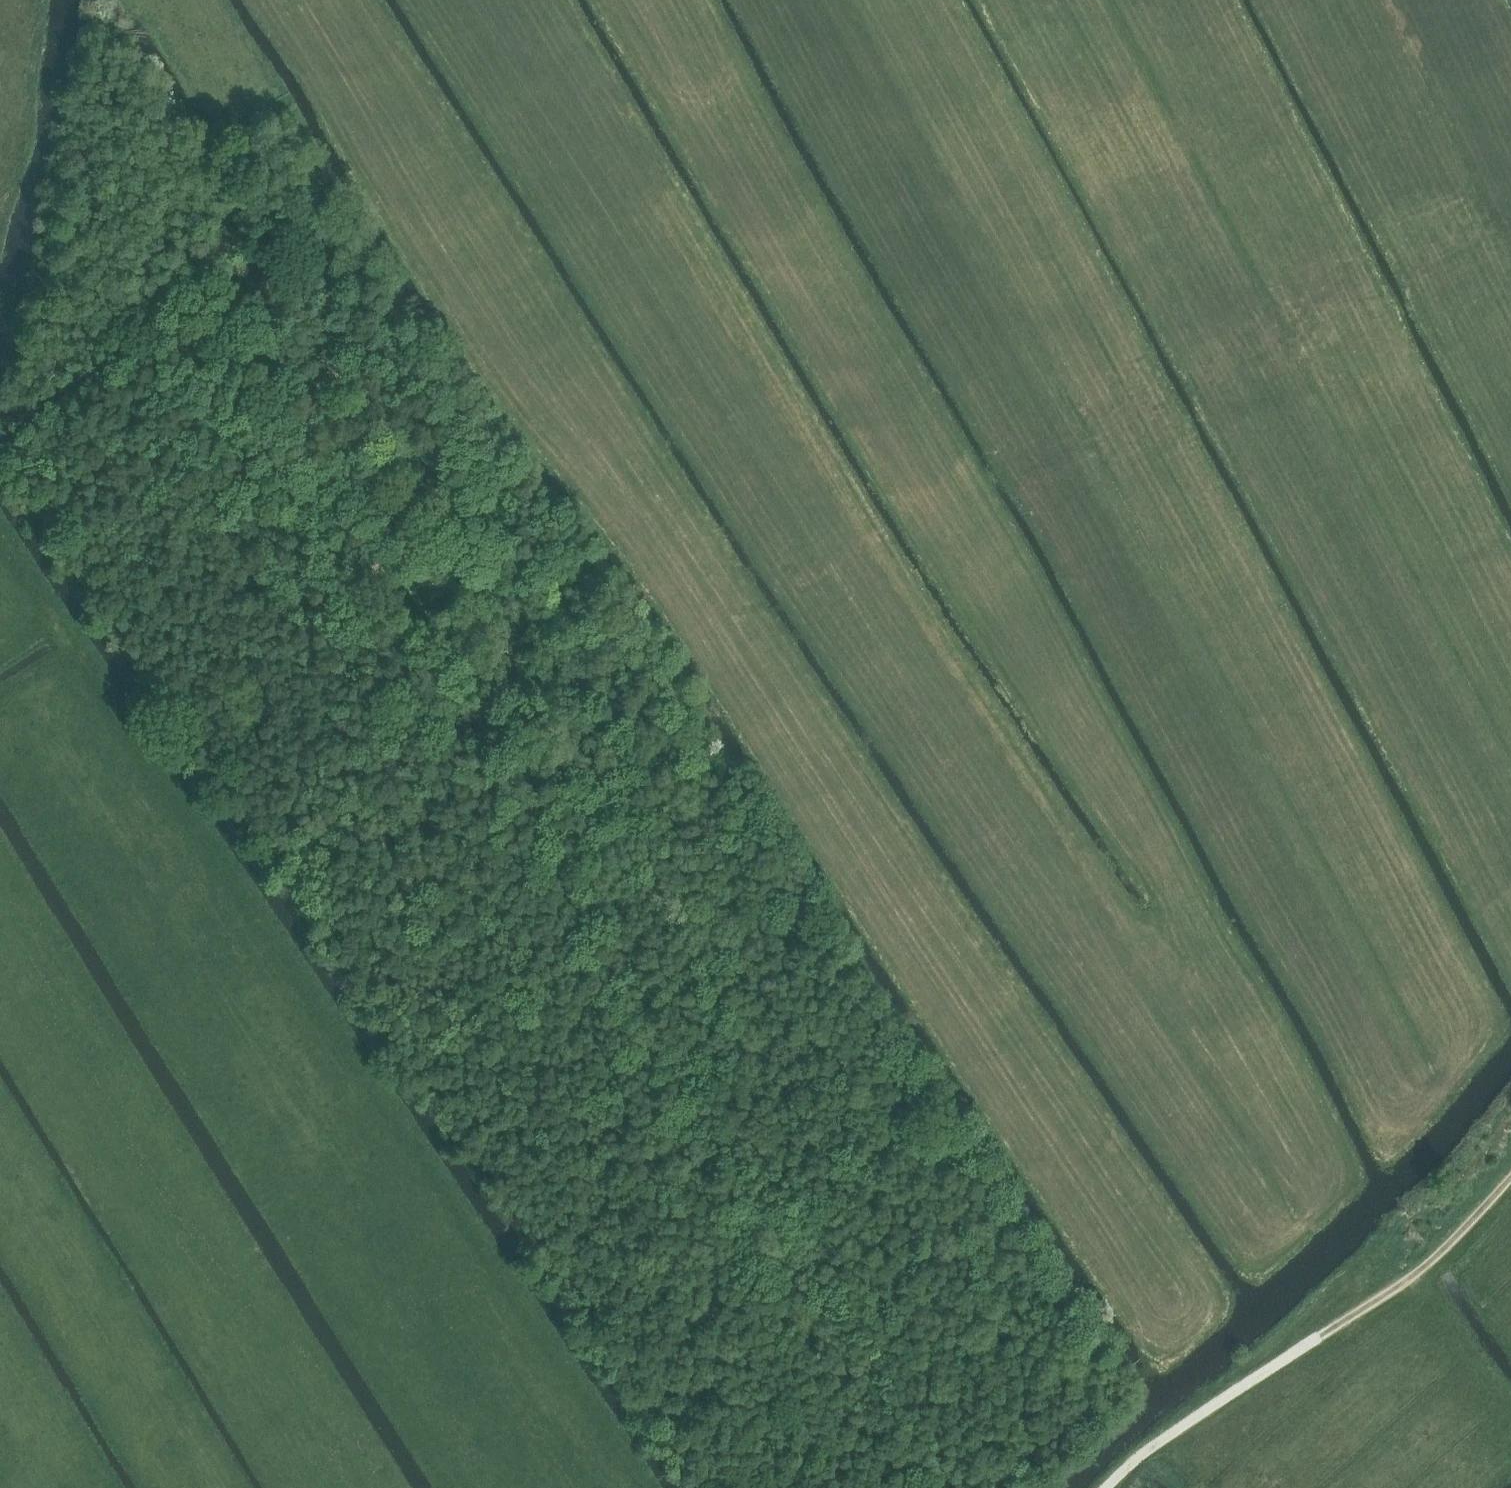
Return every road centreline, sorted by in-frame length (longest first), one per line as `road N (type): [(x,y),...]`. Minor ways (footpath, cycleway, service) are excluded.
road 1 (track): [(1102,1487),(1149,1444),(1420,1274),(1510,1180)]

